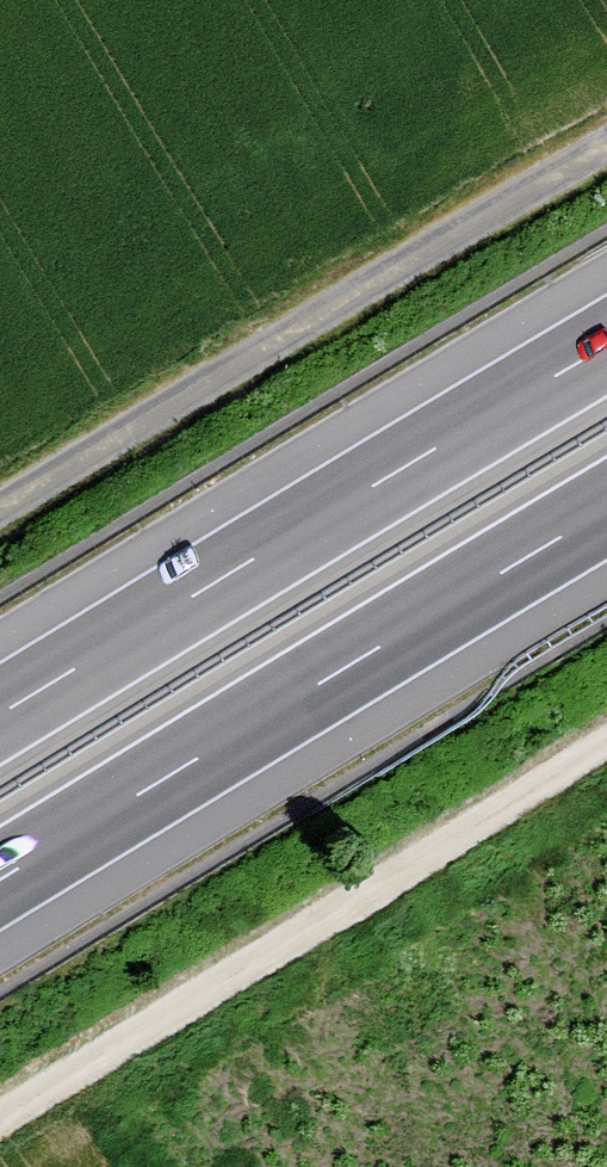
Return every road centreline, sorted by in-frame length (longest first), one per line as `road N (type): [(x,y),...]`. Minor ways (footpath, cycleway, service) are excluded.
road 1 (track): [(606,739),(0,1119)]
road 2 (motorway): [(0,880),(606,510)]
road 3 (motorway): [(606,345),(0,714)]
road 4 (track): [(0,510),(606,146)]

